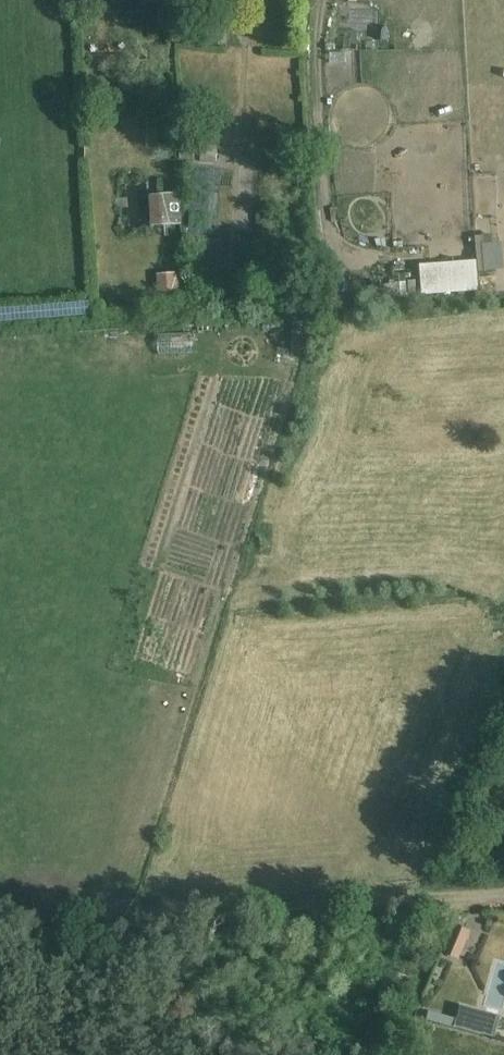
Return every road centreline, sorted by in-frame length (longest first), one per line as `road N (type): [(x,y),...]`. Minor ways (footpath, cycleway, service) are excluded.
road 1 (track): [(93,925),(503,898)]

